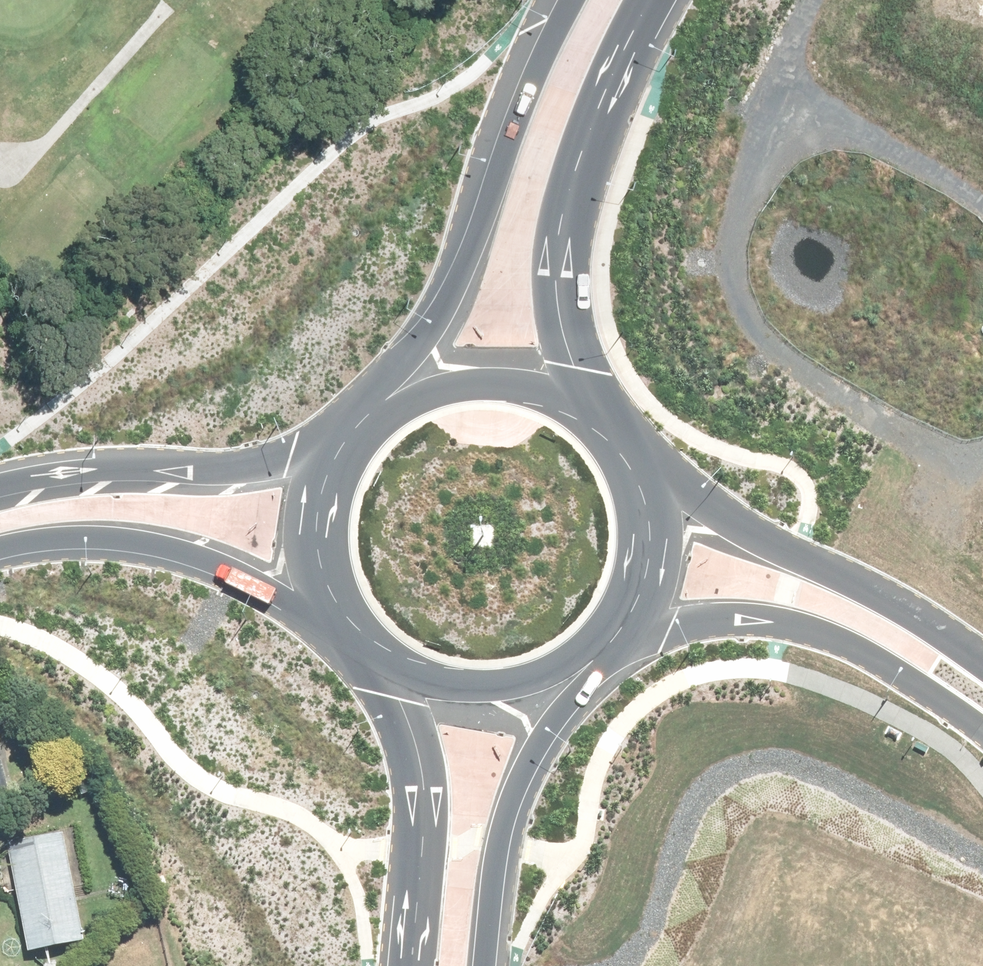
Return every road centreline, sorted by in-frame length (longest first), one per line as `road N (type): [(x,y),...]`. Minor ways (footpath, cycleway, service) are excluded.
road 1 (track): [(813,0),(789,49),(734,243),(752,314),(793,366),(861,411),(959,453),(982,438)]
road 2 (trunk): [(391,401),(458,304),(572,0)]
road 3 (trunk): [(649,0),(583,141),(558,240),(563,325),(589,405)]
road 4 (tertiary): [(982,735),(911,682),(799,625),(737,618),(612,633)]
road 5 (tertiary): [(641,477),(876,592),(982,663)]
road 6 (secondary): [(347,621),(183,554),(116,540),(0,550)]
road 7 (secondary): [(0,483),(96,467),(229,469),(346,444)]
road 8 (trunk): [(582,657),(512,805),(489,965)]
road 9 (trunk): [(412,965),(423,775),(384,650)]
road 10 (trunk): [(582,657),(528,679),(482,683),(384,650)]
road 11 (trunk): [(391,401),(492,382),(589,405)]
road 12 (trunk): [(347,621),(326,562),(324,526),(346,444)]
road 13 (trunk): [(641,477),(651,554),(612,633)]
road 14 (track): [(982,204),(877,136)]

